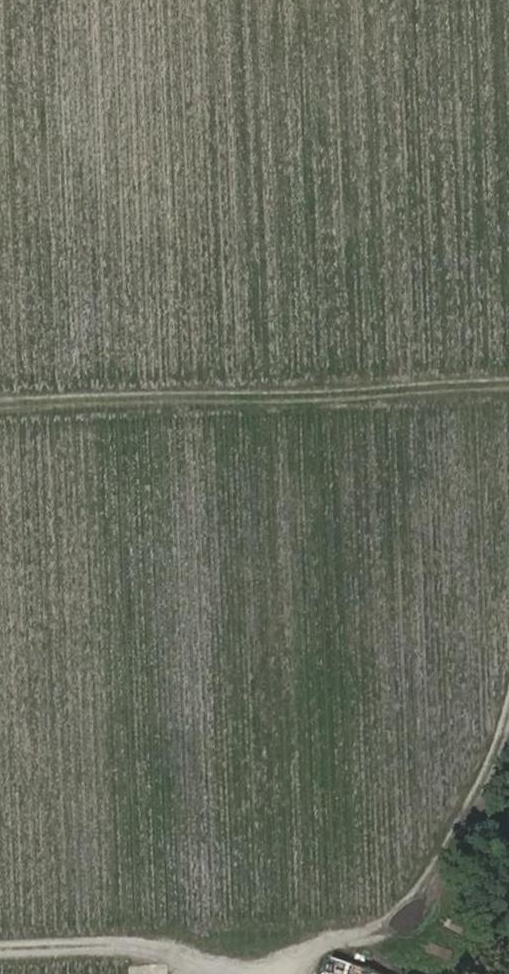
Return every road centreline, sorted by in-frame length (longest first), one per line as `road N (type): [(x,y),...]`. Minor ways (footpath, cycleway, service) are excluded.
road 1 (track): [(0,405),(508,385)]
road 2 (track): [(292,973),(331,941),(403,930),(508,706)]
road 3 (track): [(0,949),(150,947),(209,973)]

